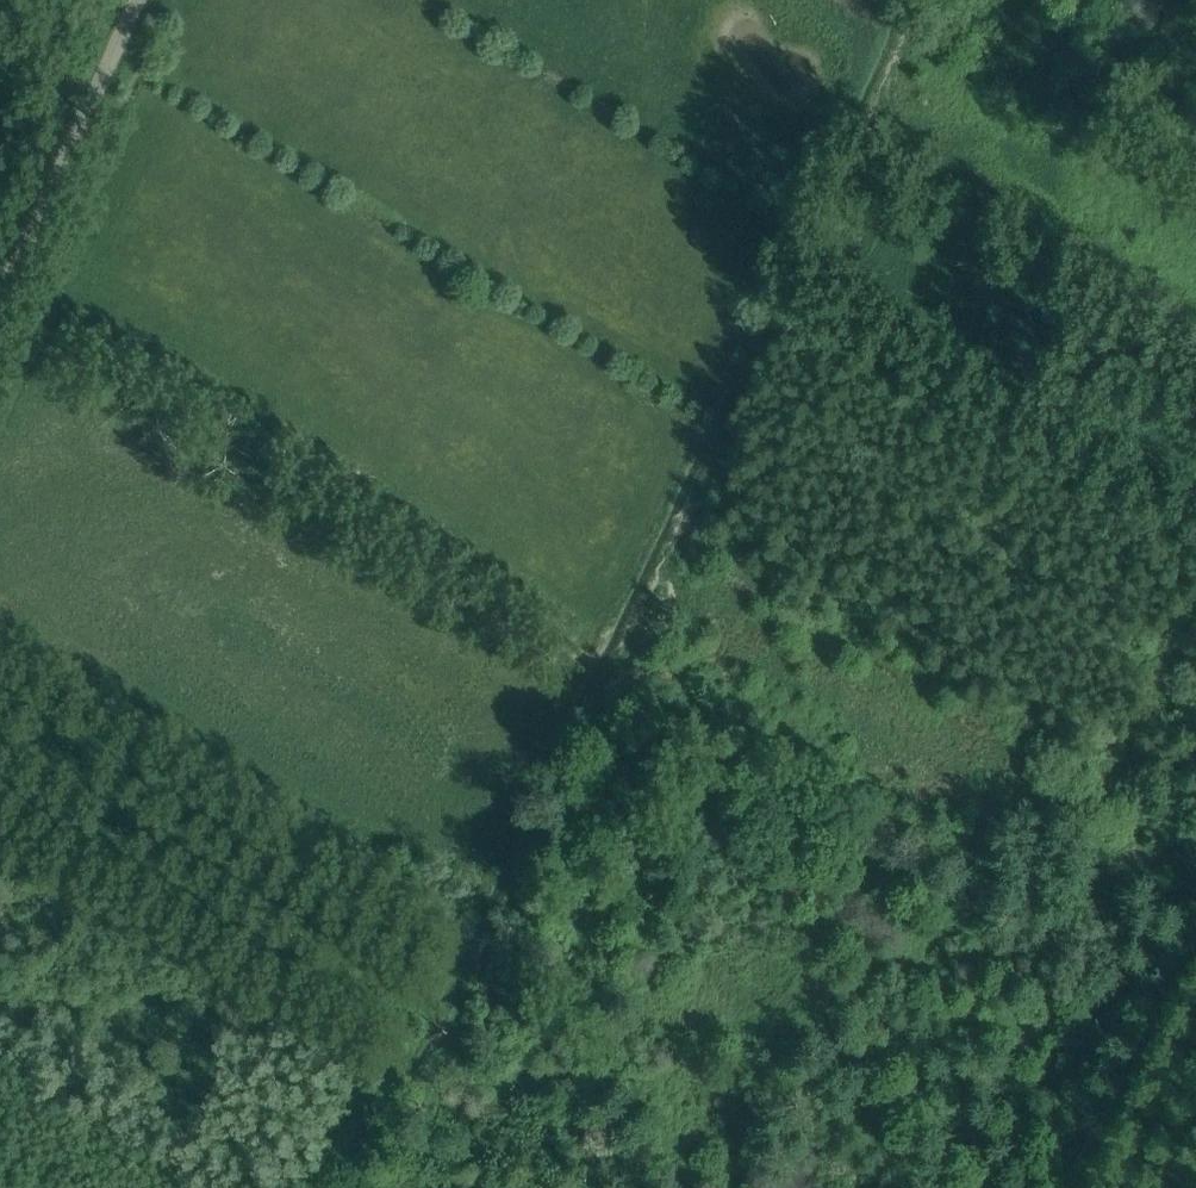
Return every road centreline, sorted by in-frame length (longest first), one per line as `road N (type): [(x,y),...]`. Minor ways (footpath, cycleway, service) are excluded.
road 1 (unclassified): [(0,296),(135,0)]
road 2 (track): [(1126,1187),(1195,1035)]

